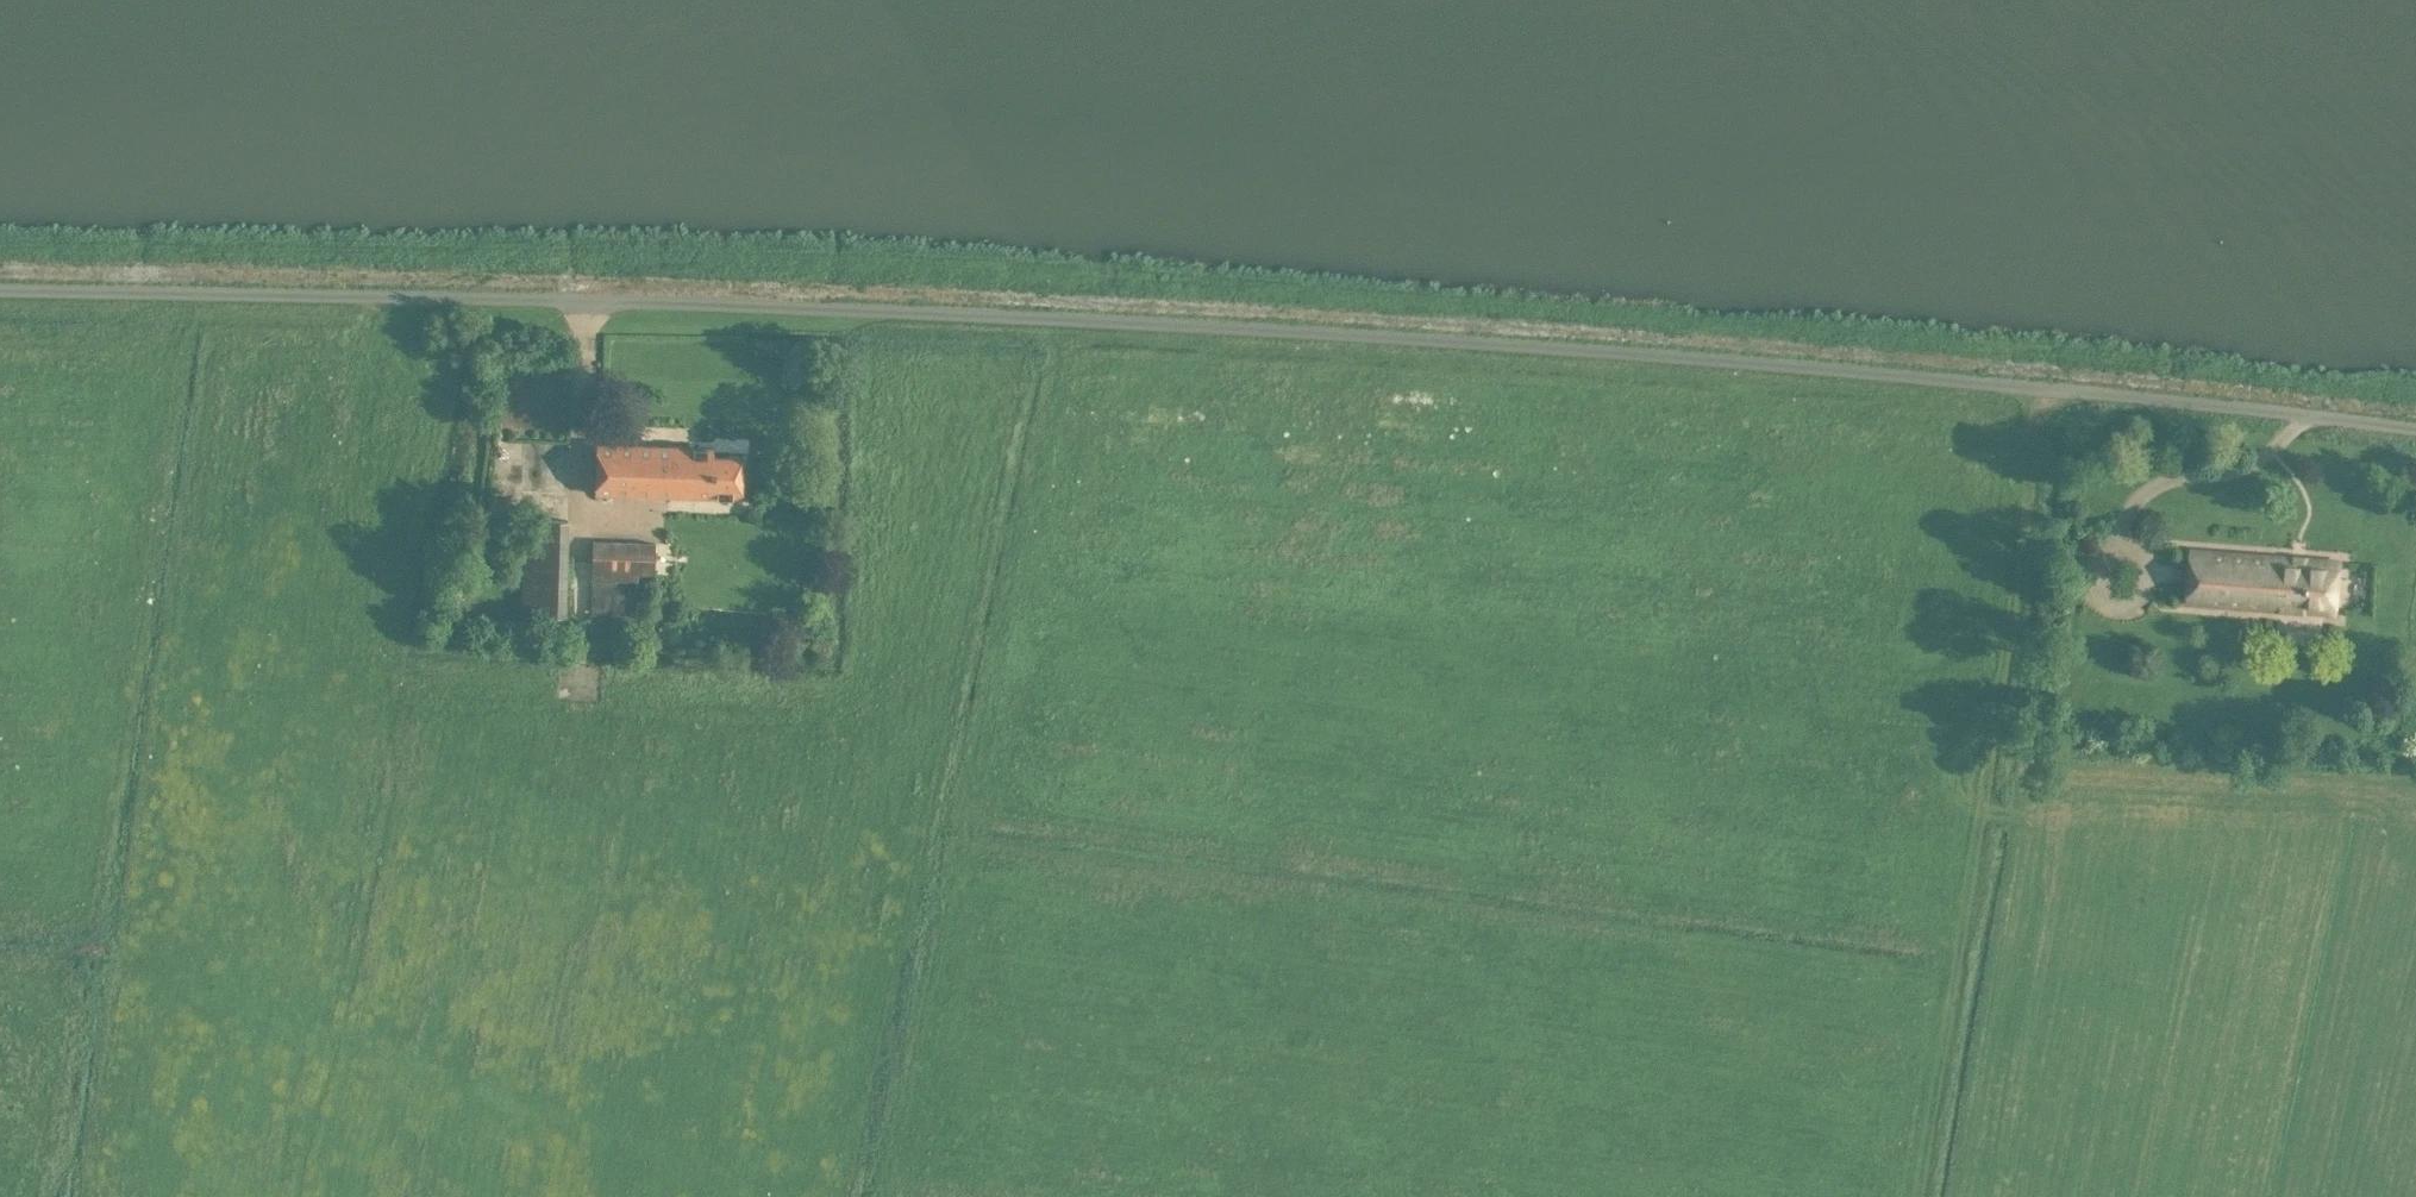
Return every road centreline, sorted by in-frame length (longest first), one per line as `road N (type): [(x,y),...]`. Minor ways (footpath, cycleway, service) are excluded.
road 1 (unclassified): [(2415,423),(1714,361),(555,311),(0,298)]

